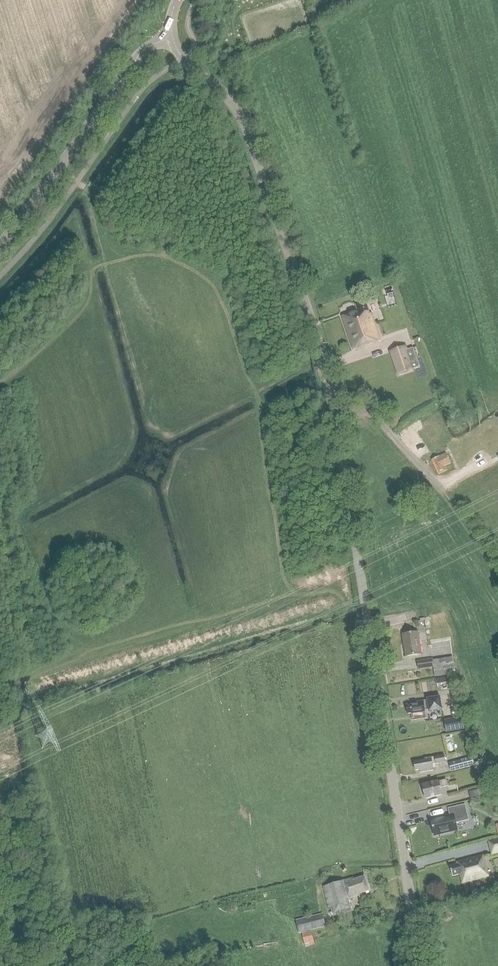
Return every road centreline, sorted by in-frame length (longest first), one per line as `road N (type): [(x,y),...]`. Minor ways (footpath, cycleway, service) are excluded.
road 1 (unclassified): [(422,965),(334,401),(309,299),(243,120),(172,38)]
road 2 (tertiary): [(0,246),(140,53),(172,38)]
road 3 (track): [(0,378),(86,296),(107,252),(86,191),(58,170)]
road 4 (track): [(37,965),(0,782)]

